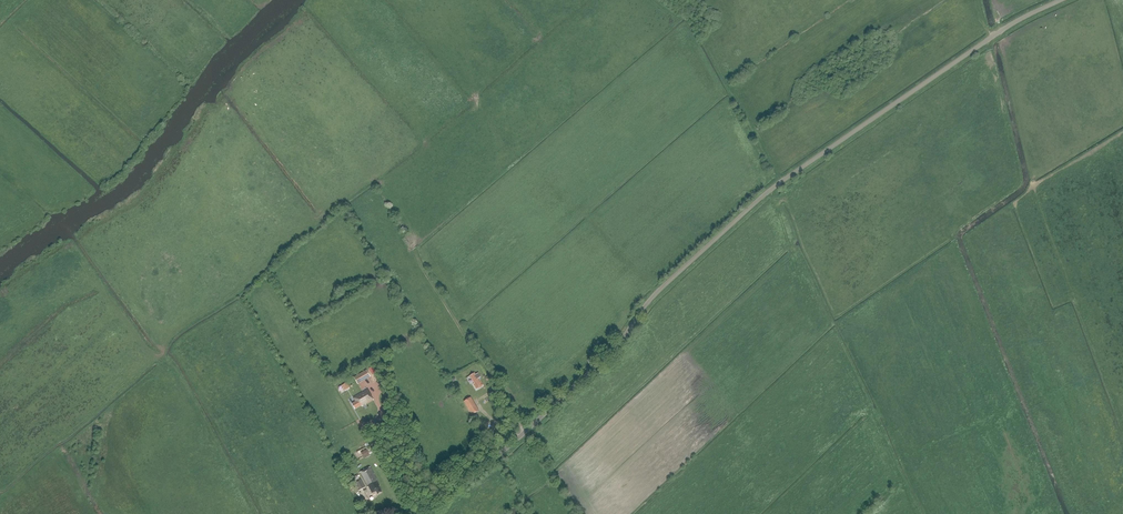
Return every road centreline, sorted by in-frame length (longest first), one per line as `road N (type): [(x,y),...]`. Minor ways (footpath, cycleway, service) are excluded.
road 1 (unclassified): [(416,513),(524,432),(771,188),(1017,21),(1063,0)]
road 2 (track): [(415,235),(419,263),(524,432)]

